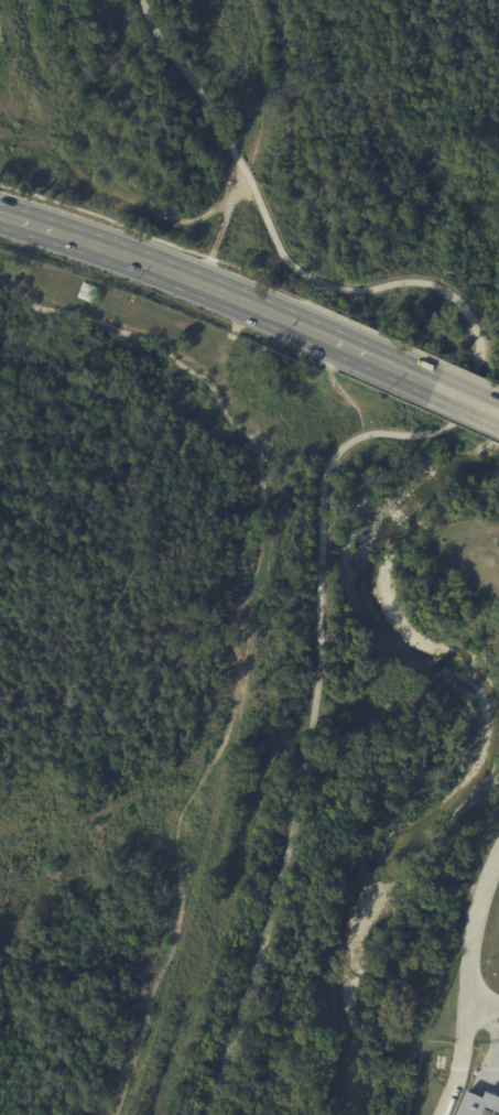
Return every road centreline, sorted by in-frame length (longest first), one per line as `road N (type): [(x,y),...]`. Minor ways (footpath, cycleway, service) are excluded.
road 1 (track): [(128,1114),(199,890),(274,537),(261,420),(167,346),(0,289)]
road 2 (primary): [(0,214),(162,267),(284,318)]
road 3 (track): [(203,282),(261,131),(249,0)]
road 4 (primary): [(284,318),(436,387)]

